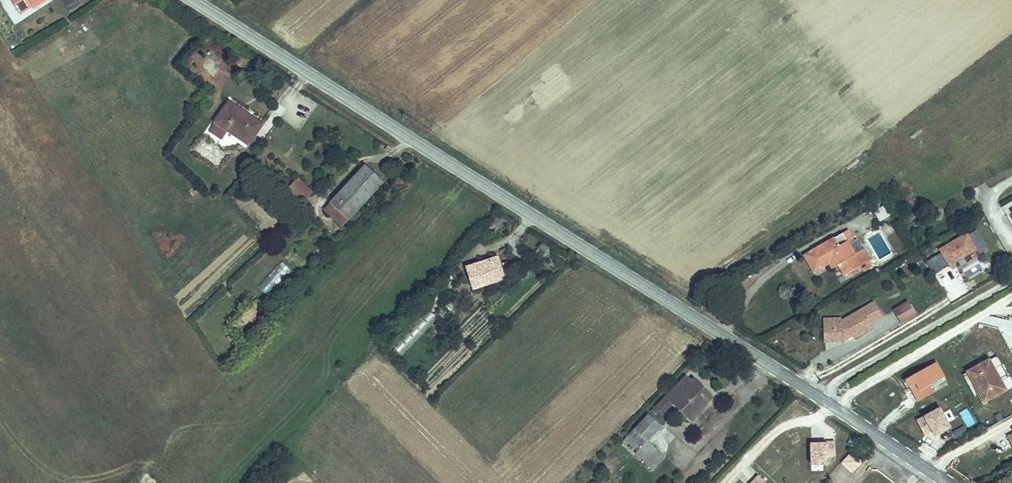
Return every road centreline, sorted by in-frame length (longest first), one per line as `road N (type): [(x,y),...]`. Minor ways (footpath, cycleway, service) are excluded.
road 1 (tertiary): [(922,467),(193,0)]

